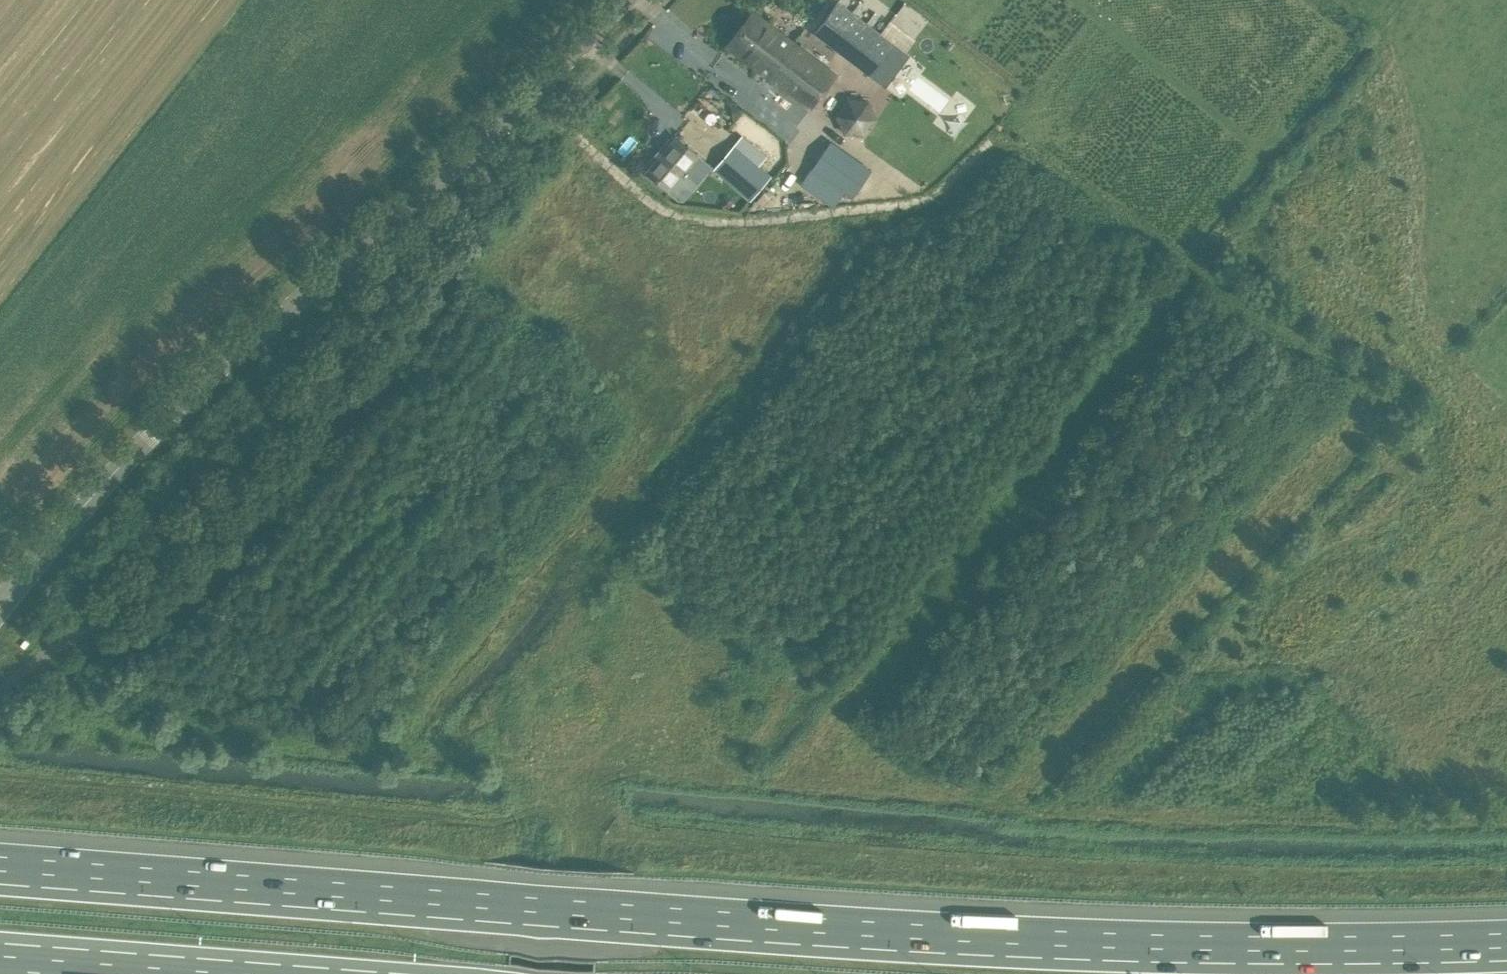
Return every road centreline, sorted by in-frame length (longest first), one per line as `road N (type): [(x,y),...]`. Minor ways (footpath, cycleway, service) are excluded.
road 1 (motorway): [(1506,945),(1261,950),(829,932),(0,868)]
road 2 (tertiary): [(0,609),(216,373),(475,157),(627,0)]
road 3 (track): [(526,809),(504,821),(0,775)]
road 4 (motorway): [(0,955),(232,973)]

